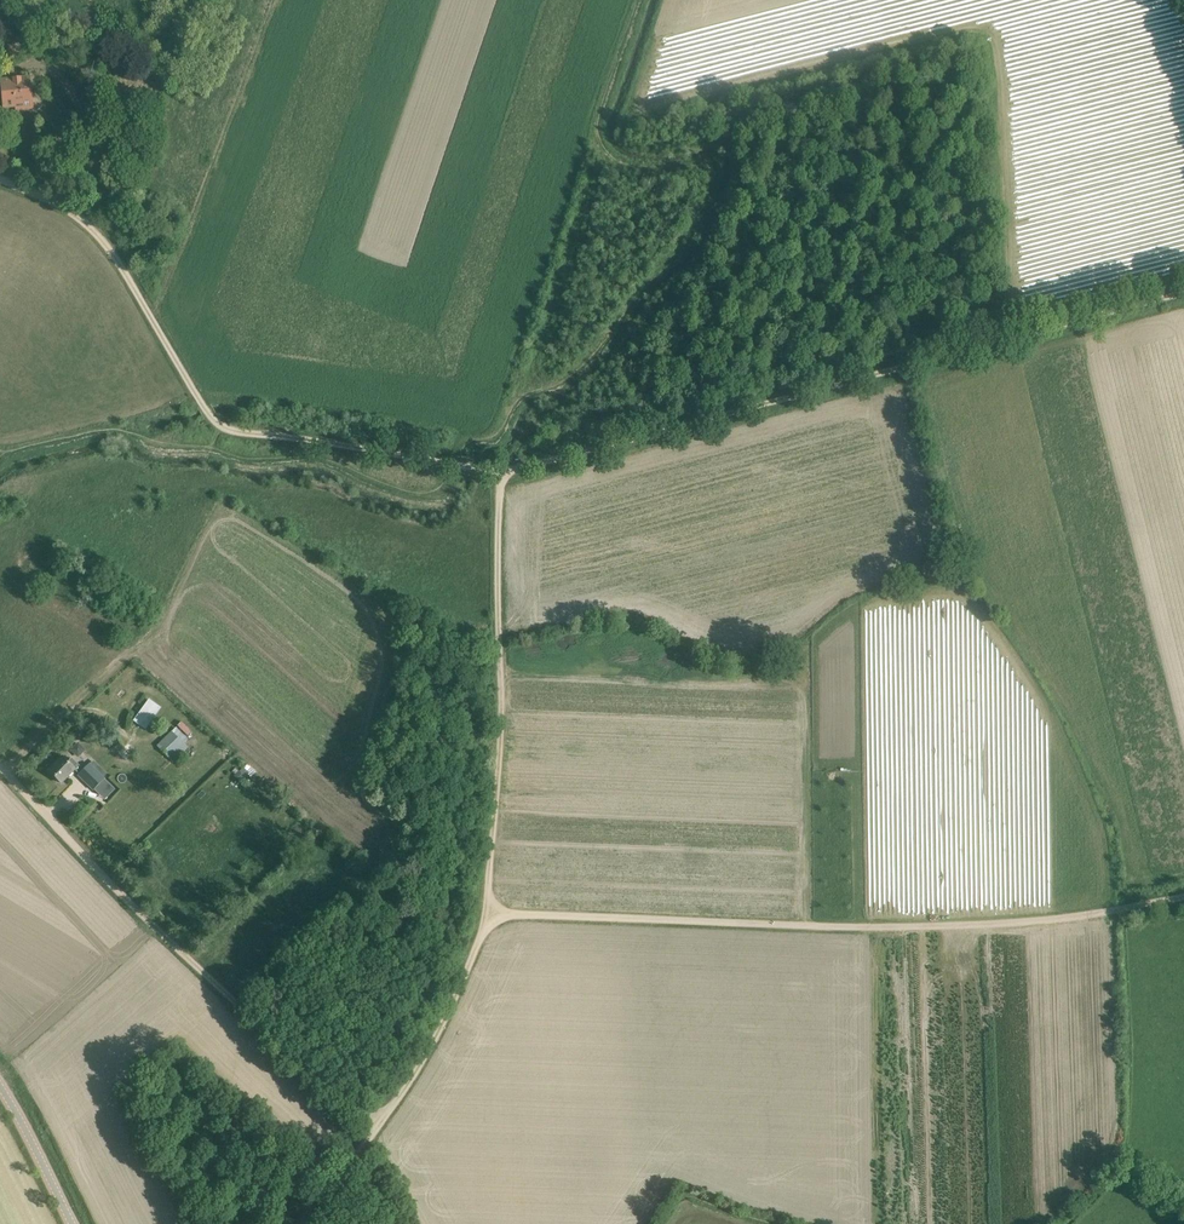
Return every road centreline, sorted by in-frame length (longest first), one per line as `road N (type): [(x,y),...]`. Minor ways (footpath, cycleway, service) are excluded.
road 1 (track): [(501,472),(1183,293)]
road 2 (track): [(488,915),(911,928),(1063,920),(1183,900)]
road 3 (track): [(501,472),(236,433),(214,422),(91,230),(0,182)]
road 4 (track): [(501,472),(500,730),(488,915)]
road 5 (track): [(488,915),(410,1073),(300,1223)]
road 6 (unclassified): [(204,974),(0,764)]
road 7 (track): [(376,1129),(204,974)]
road 8 (unclassified): [(73,1223),(0,1088)]

